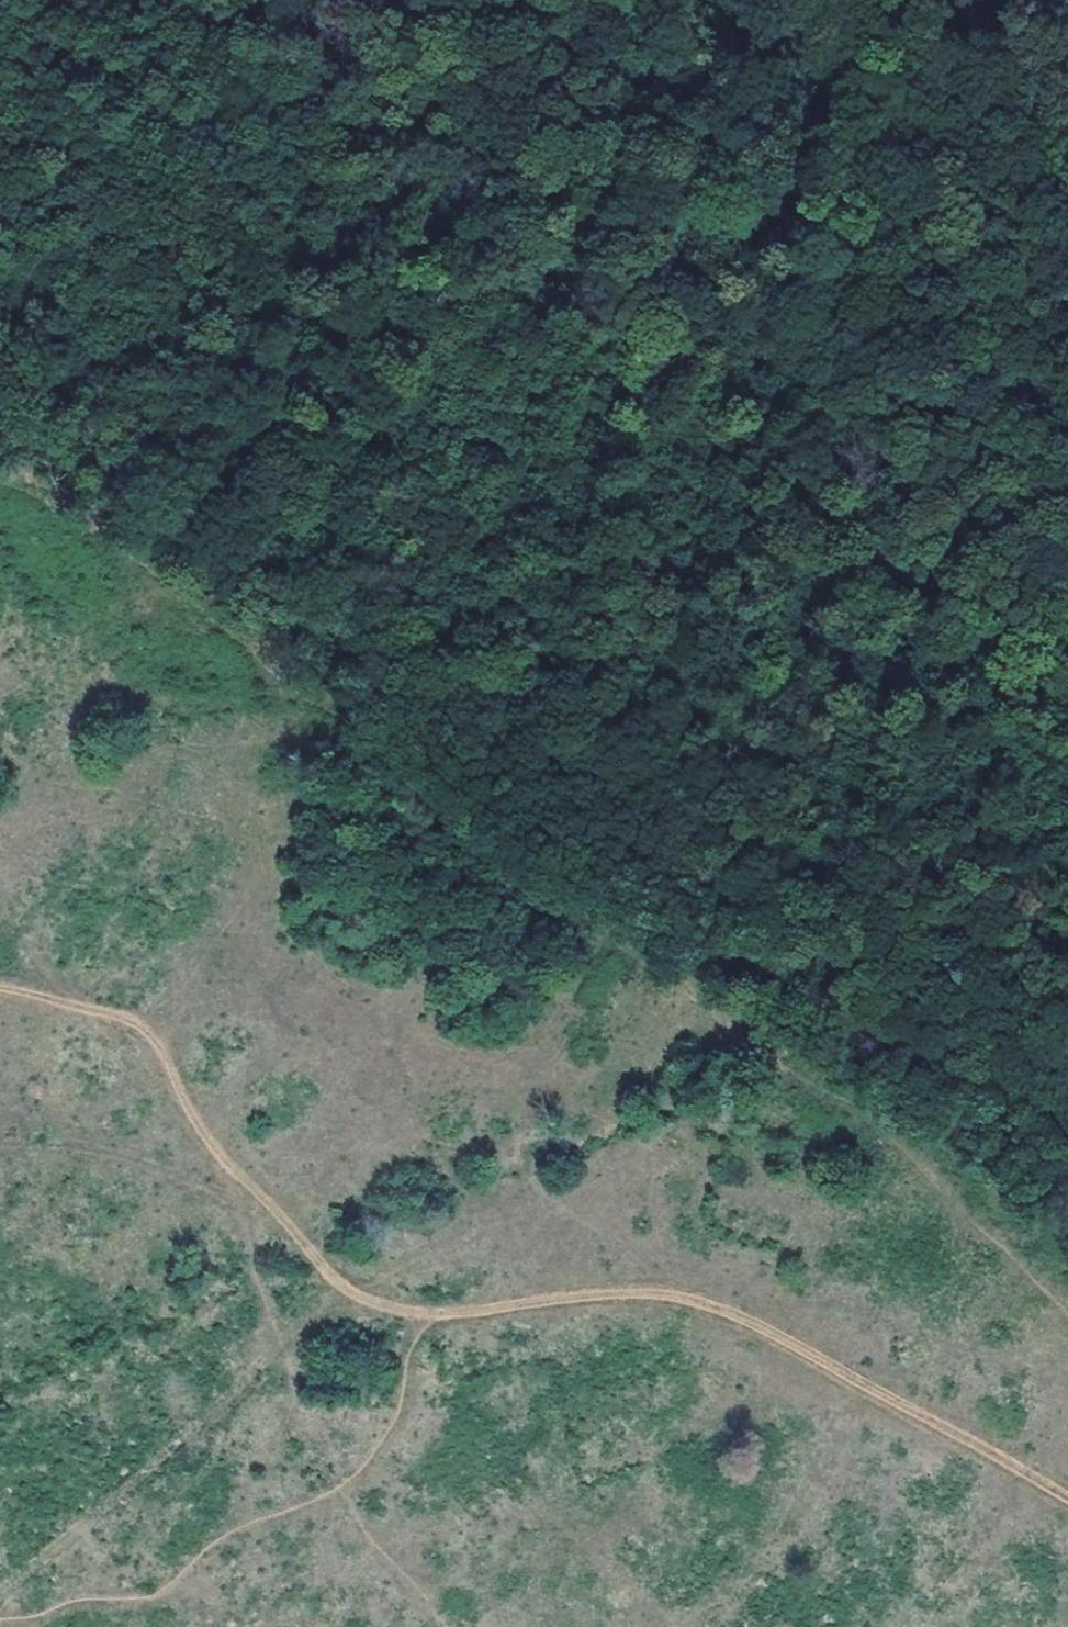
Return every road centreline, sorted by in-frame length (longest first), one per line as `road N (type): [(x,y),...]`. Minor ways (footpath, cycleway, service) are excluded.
road 1 (track): [(1067,1118),(1042,1106),(1031,1076),(1035,1029),(1021,996),(879,912),(816,856),(755,824),(703,776),(649,755),(606,689),(496,660),(297,576),(245,535),(0,404)]
road 2 (track): [(0,986),(142,1024),(213,1146),(355,1294),(442,1312),(608,1293),(663,1293),(723,1307),(1067,1492)]

